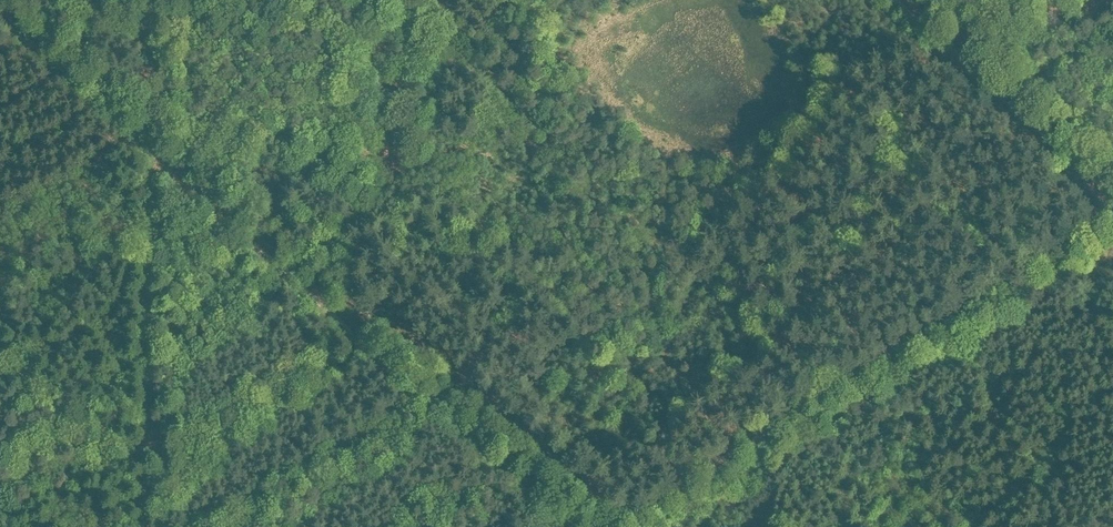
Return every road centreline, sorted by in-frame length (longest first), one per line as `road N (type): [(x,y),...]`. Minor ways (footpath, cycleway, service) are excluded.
road 1 (track): [(0,21),(565,526)]
road 2 (track): [(616,526),(1112,216)]
road 3 (track): [(151,0),(142,526)]
road 4 (track): [(1112,197),(892,0)]

